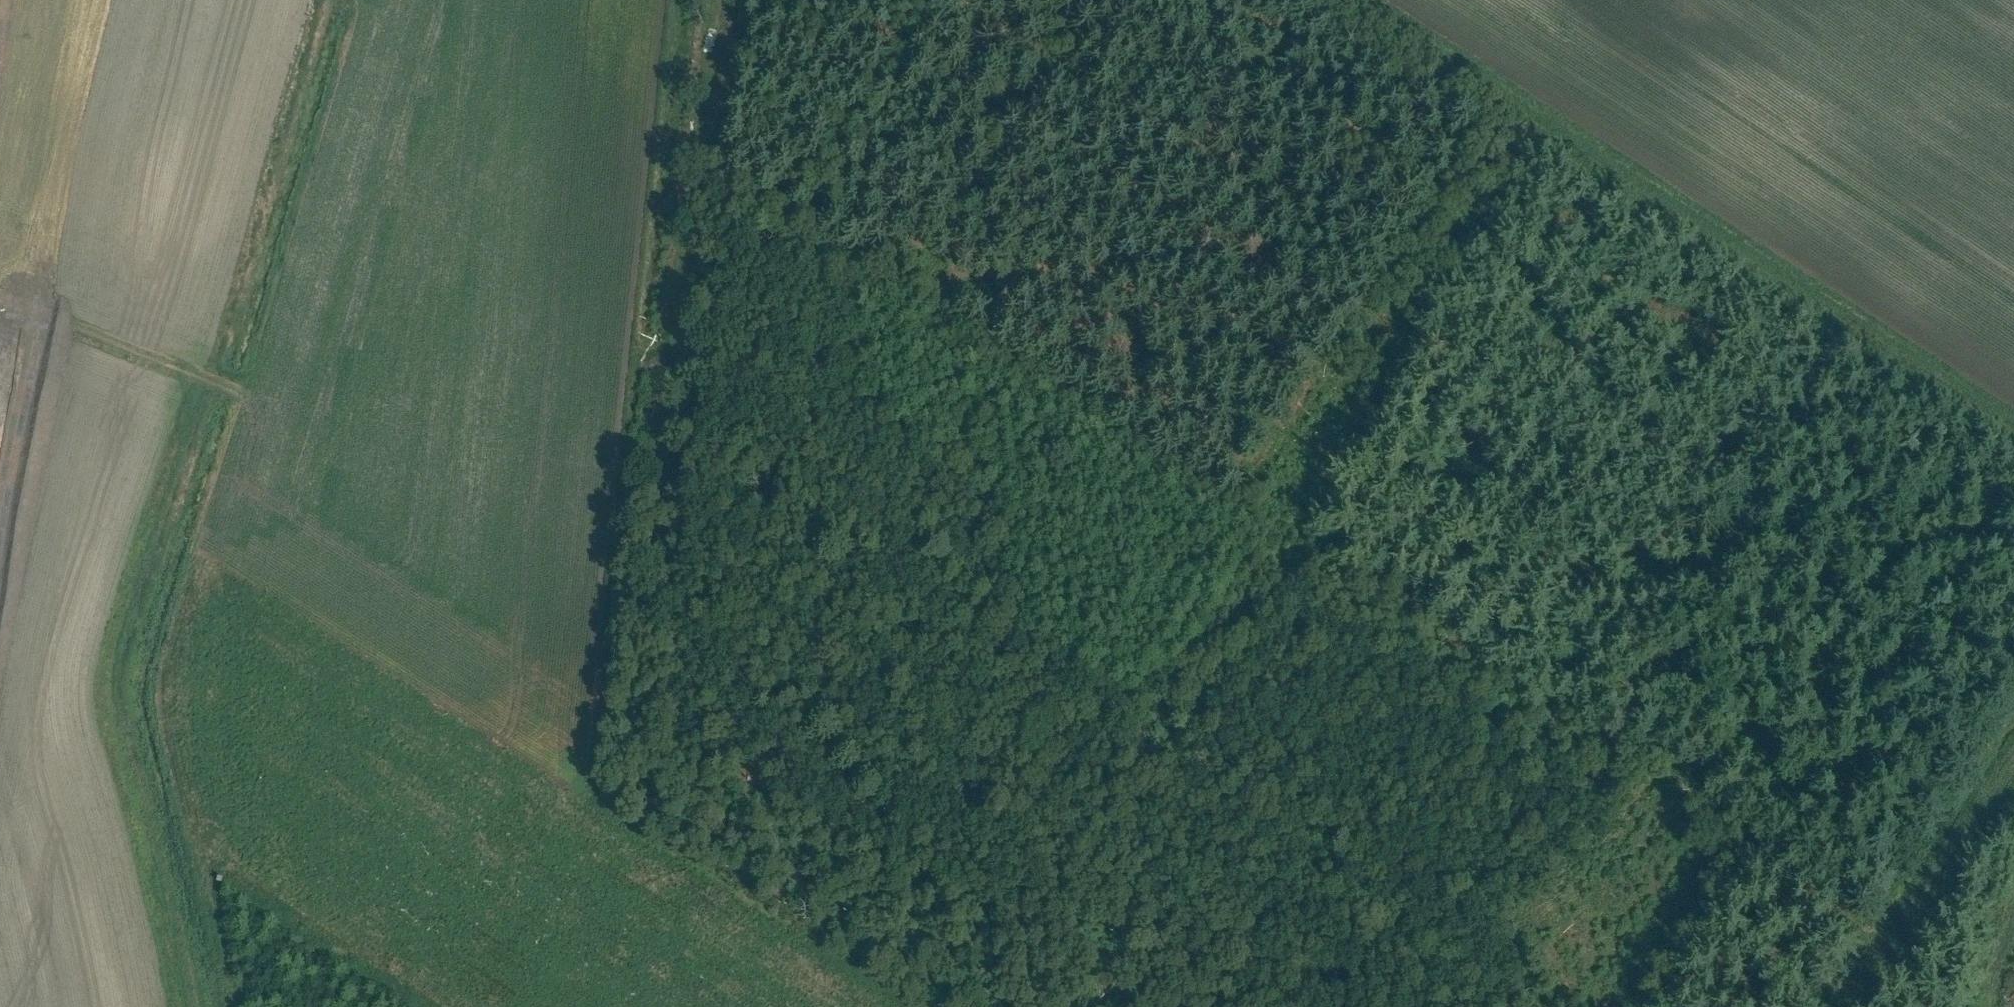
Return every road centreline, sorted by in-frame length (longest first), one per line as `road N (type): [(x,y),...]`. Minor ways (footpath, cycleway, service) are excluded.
road 1 (track): [(0,306),(235,390)]

